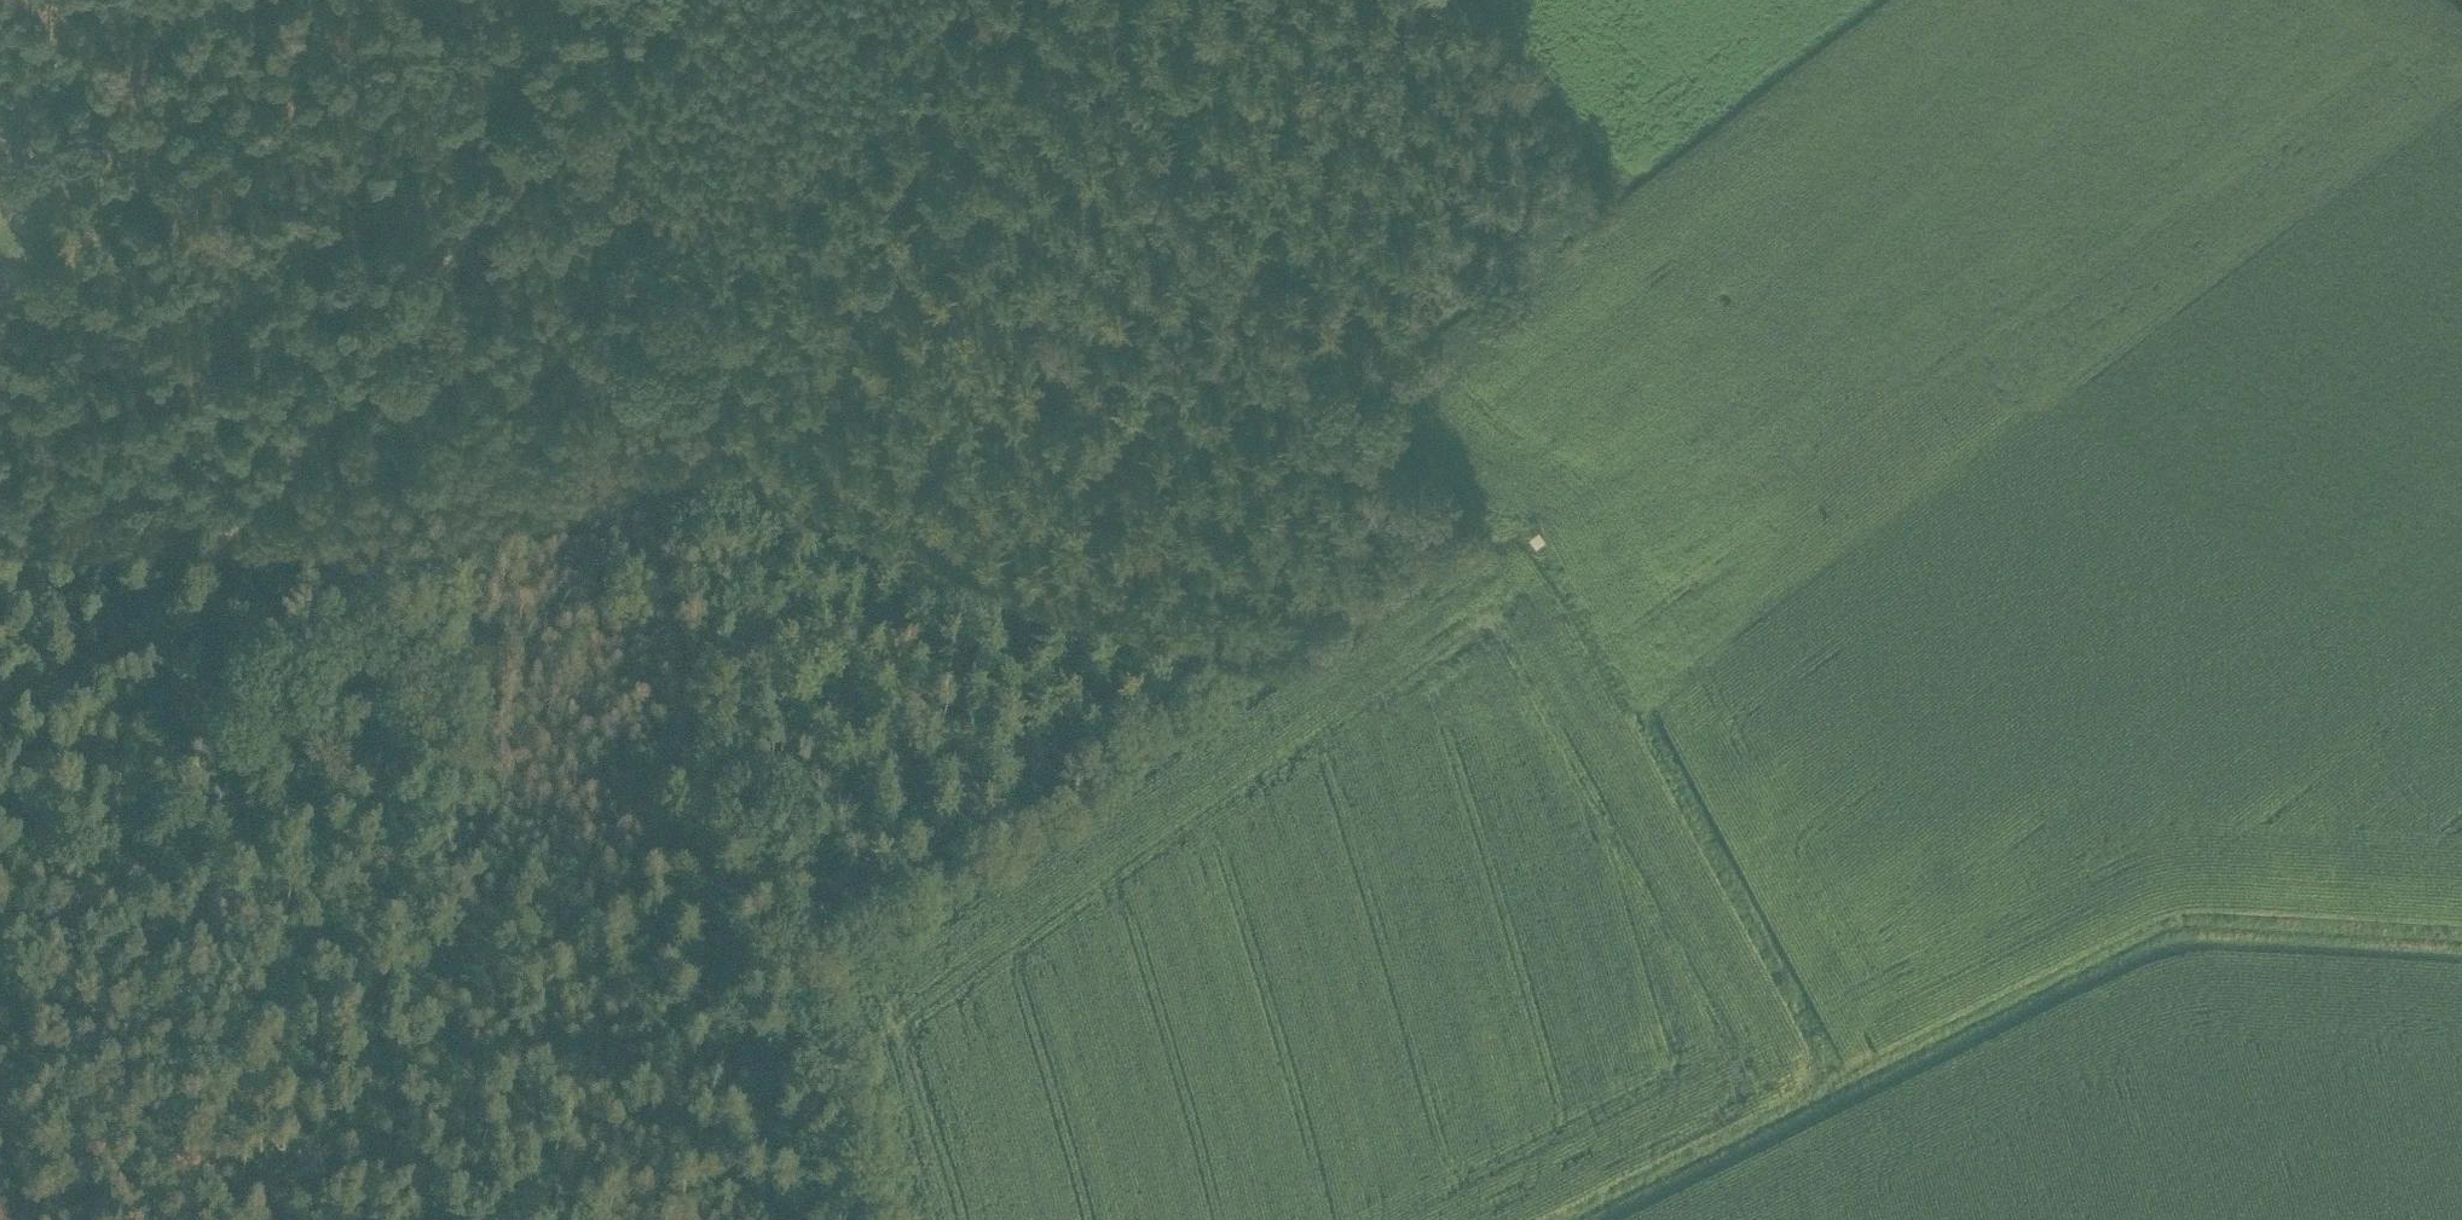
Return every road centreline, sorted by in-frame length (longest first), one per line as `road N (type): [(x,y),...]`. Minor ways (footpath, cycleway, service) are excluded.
road 1 (track): [(607,57),(647,236),(661,481),(837,1219)]
road 2 (track): [(668,0),(217,576),(119,667),(0,733)]

